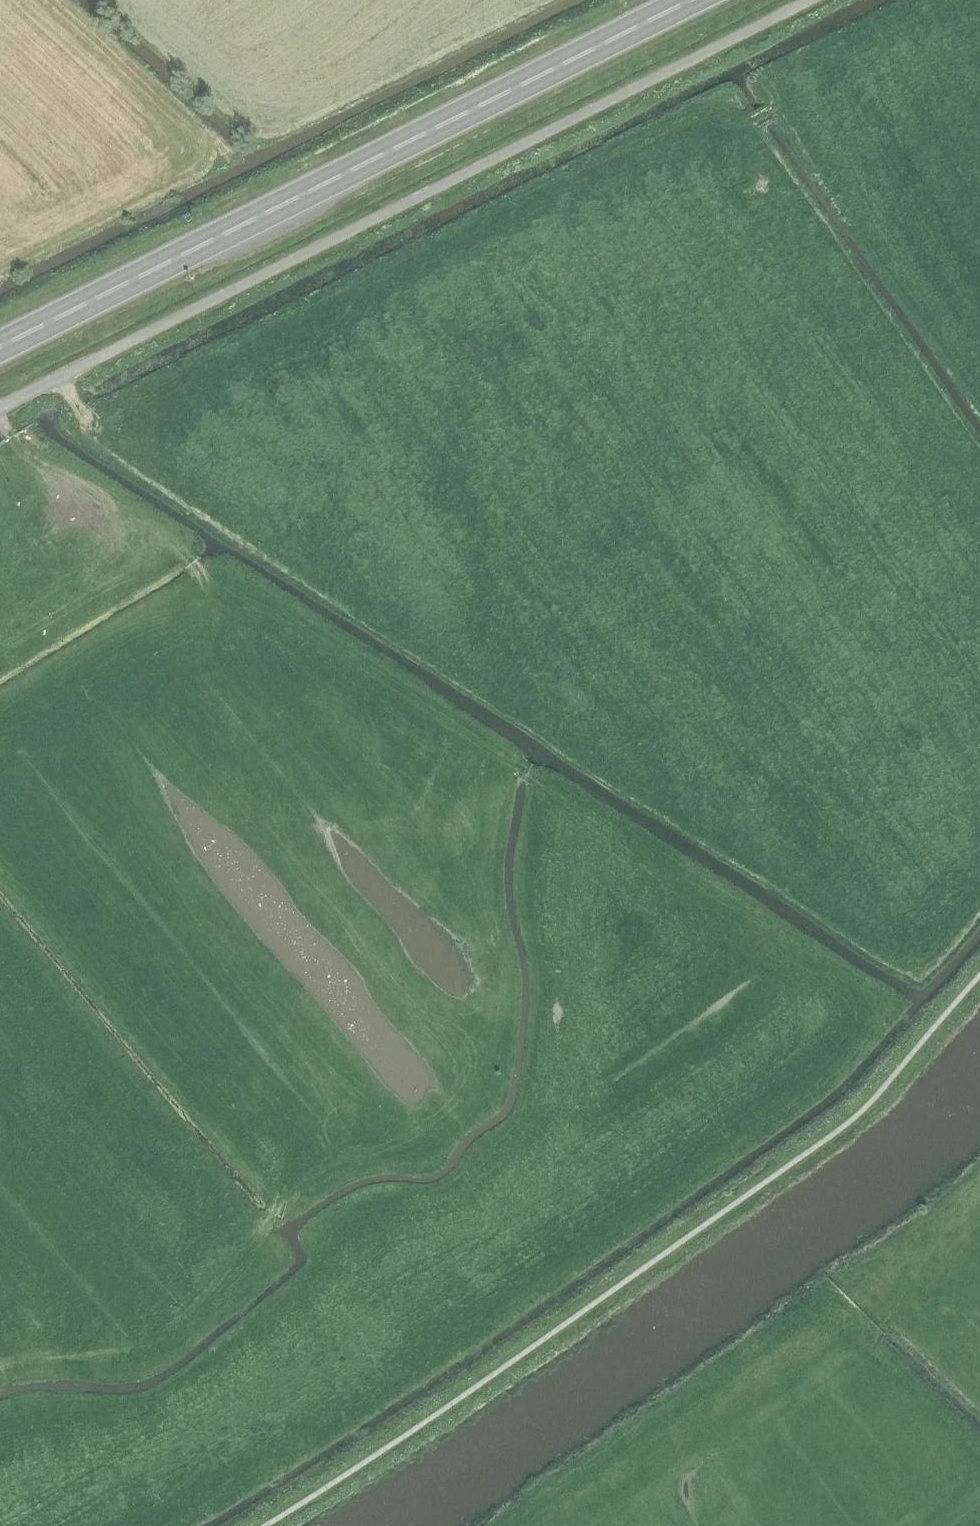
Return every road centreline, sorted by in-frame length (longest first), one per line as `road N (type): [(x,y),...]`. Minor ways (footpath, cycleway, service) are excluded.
road 1 (unclassified): [(0,406),(810,0)]
road 2 (trunk): [(0,346),(689,0)]

